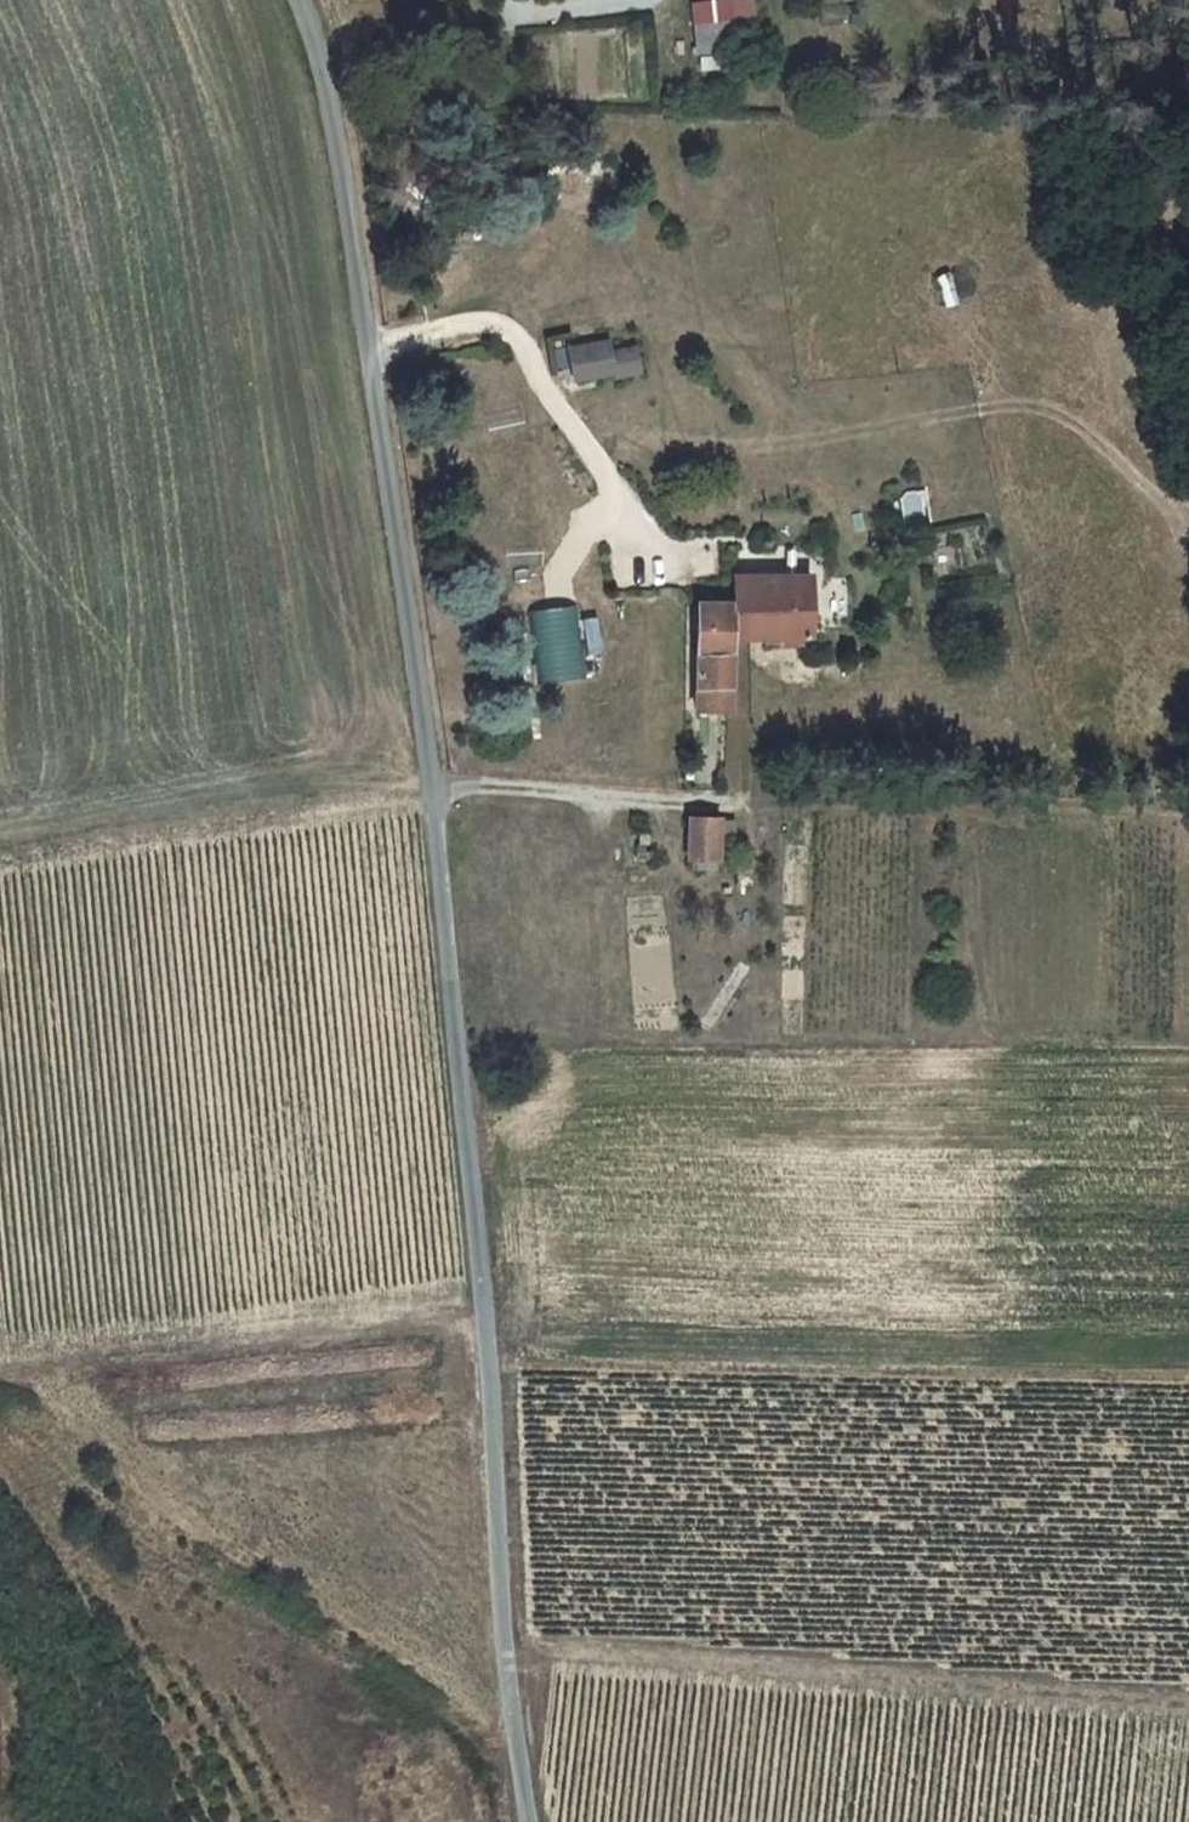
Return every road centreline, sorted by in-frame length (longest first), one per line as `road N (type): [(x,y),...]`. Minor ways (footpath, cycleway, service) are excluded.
road 1 (residential): [(522,1821),(502,1701),(423,738),(320,67),(291,0)]

